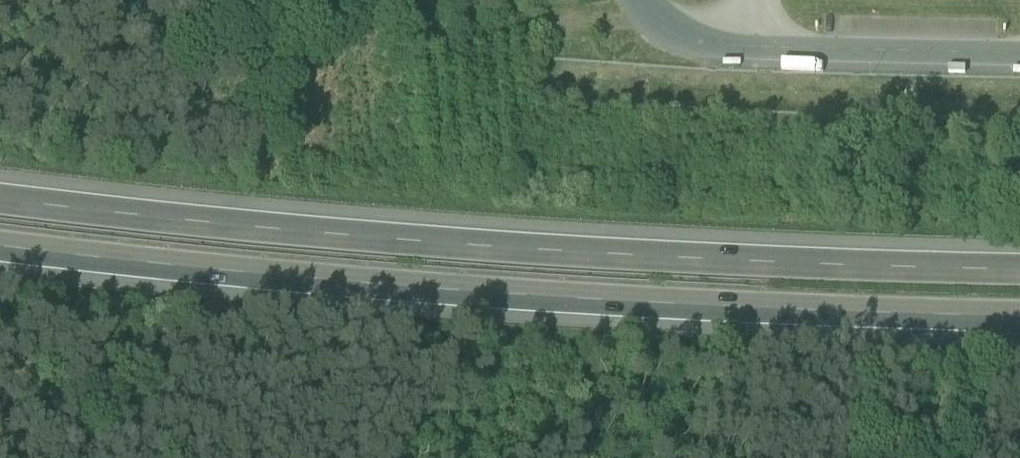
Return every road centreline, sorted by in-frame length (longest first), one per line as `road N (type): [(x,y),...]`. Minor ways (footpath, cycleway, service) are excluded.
road 1 (motorway): [(0,248),(359,286),(694,310),(1019,319)]
road 2 (motorway): [(1019,270),(358,235),(0,199)]

